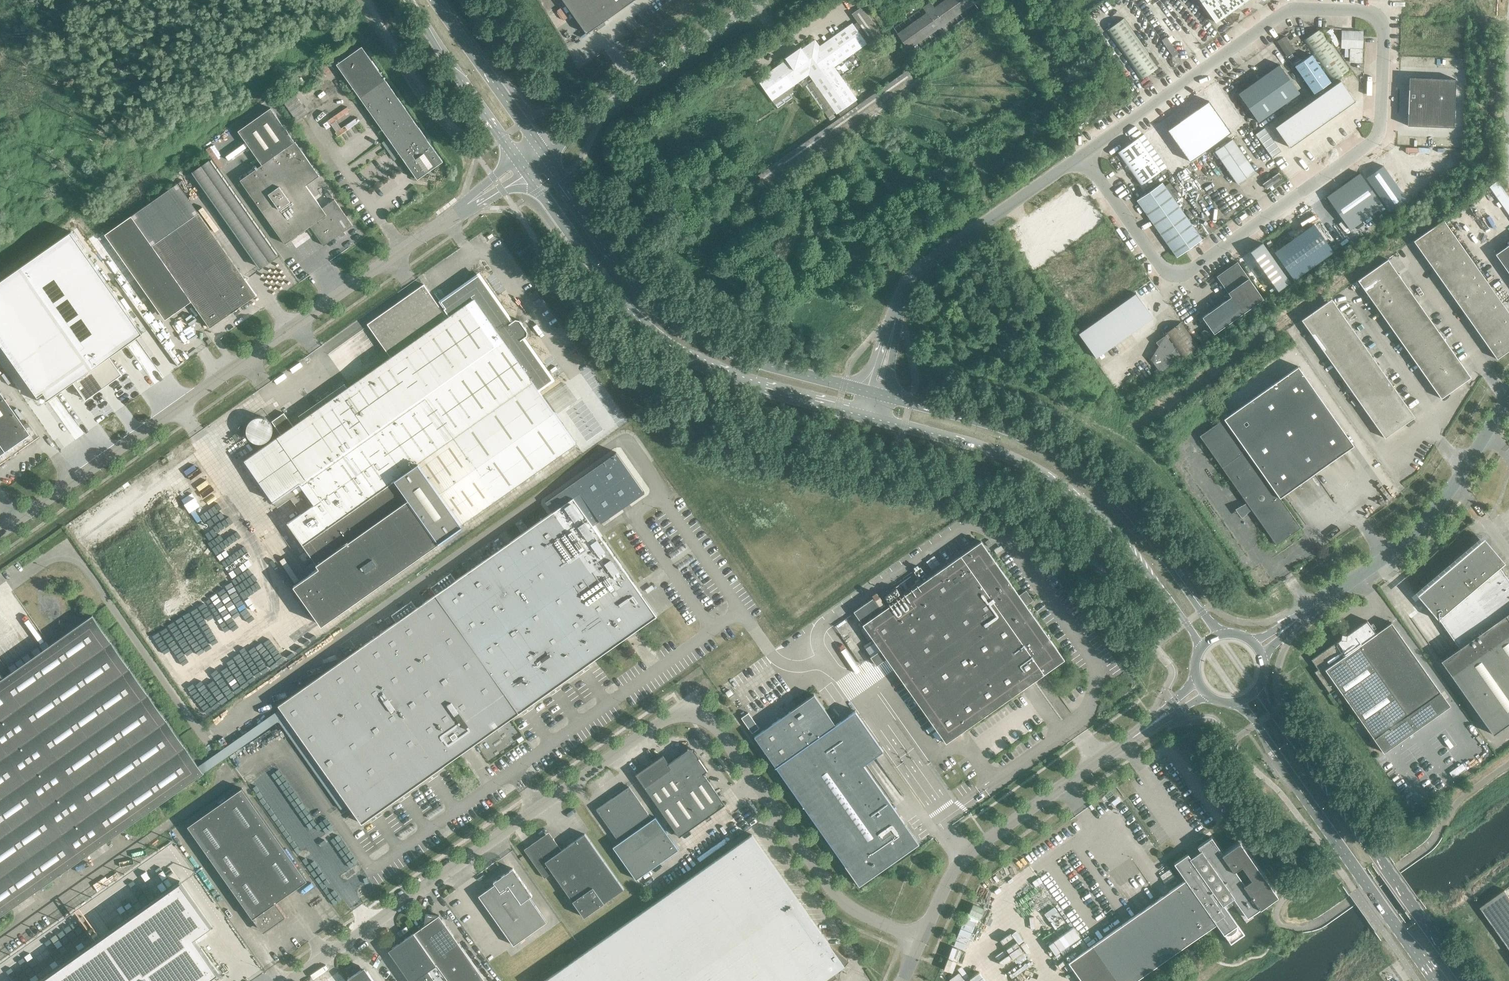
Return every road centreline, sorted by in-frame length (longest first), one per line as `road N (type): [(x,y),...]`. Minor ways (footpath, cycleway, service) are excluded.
road 1 (unclassified): [(1081,155),(1285,15),(1367,12),(1384,25),(1378,137),(1193,271),(1164,272),(1104,188)]
road 2 (unclassified): [(294,980),(684,706),(713,718),(822,877),(849,904),(920,941)]
road 3 (unclassified): [(0,536),(456,212)]
road 4 (secondary): [(525,170),(622,306),(664,343),(751,386),(870,418)]
road 5 (secondary): [(1223,634),(1126,506),(1065,457),(1002,428),(884,396)]
road 6 (secondary): [(870,418),(984,449),(1054,482),(1117,538),(1200,650)]
road 7 (secondary): [(865,390),(758,363),(671,316),(618,262),(543,155)]
road 8 (secondary): [(1466,980),(1258,689)]
road 9 (secondary): [(1236,703),(1434,980)]
road 10 (unclassified): [(920,941),(963,857),(1142,732)]
road 11 (unclassified): [(1508,407),(1428,523),(1296,620)]
road 12 (unclassified): [(894,322),(917,271),(1081,155)]
road 13 (secondary): [(409,0),(515,157)]
road 14 (unclassified): [(754,0),(601,110)]
road 15 (secondary): [(536,144),(434,0)]

